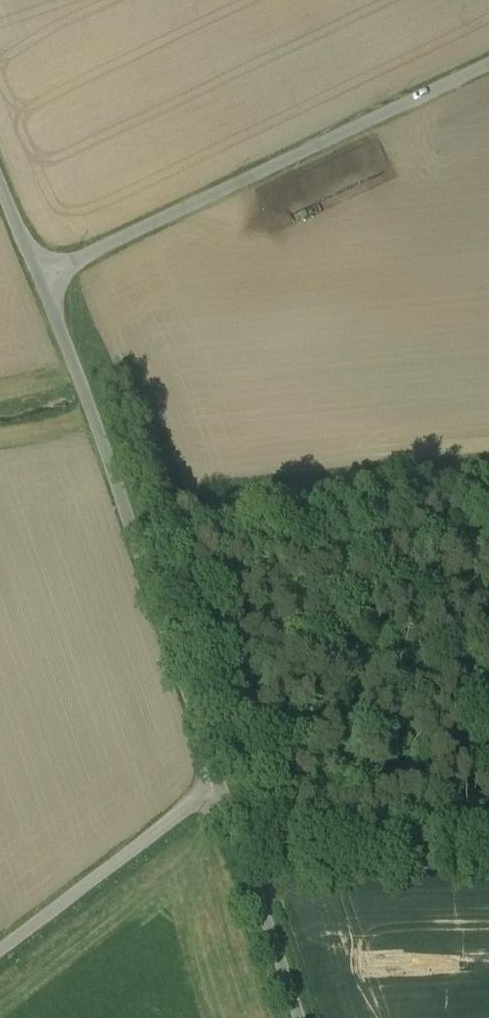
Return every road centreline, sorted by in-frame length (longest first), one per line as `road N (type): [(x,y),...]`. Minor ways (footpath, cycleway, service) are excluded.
road 1 (unclassified): [(219,781),(46,266)]
road 2 (unclassified): [(46,266),(488,56)]
road 3 (unclassified): [(0,945),(219,781)]
road 4 (unclassified): [(298,1017),(219,781)]

